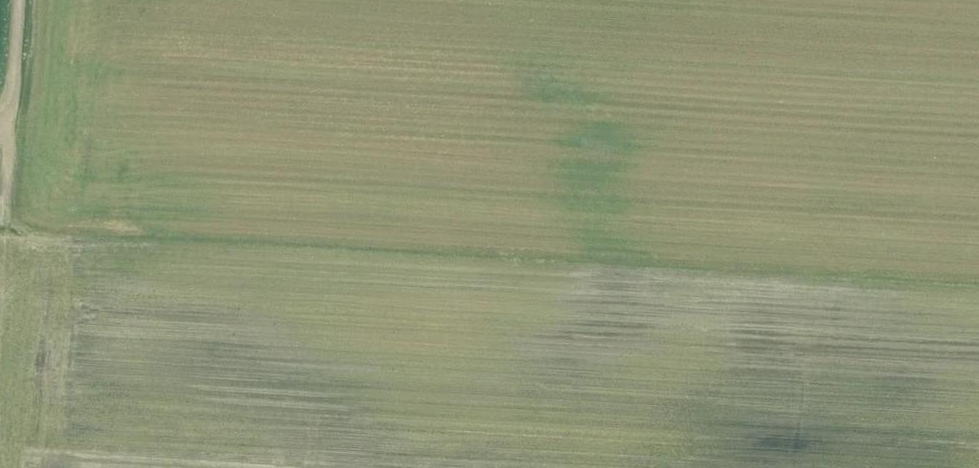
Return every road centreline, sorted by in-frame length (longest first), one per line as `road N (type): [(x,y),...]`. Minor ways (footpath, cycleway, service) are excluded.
road 1 (track): [(12,0),(0,128)]

